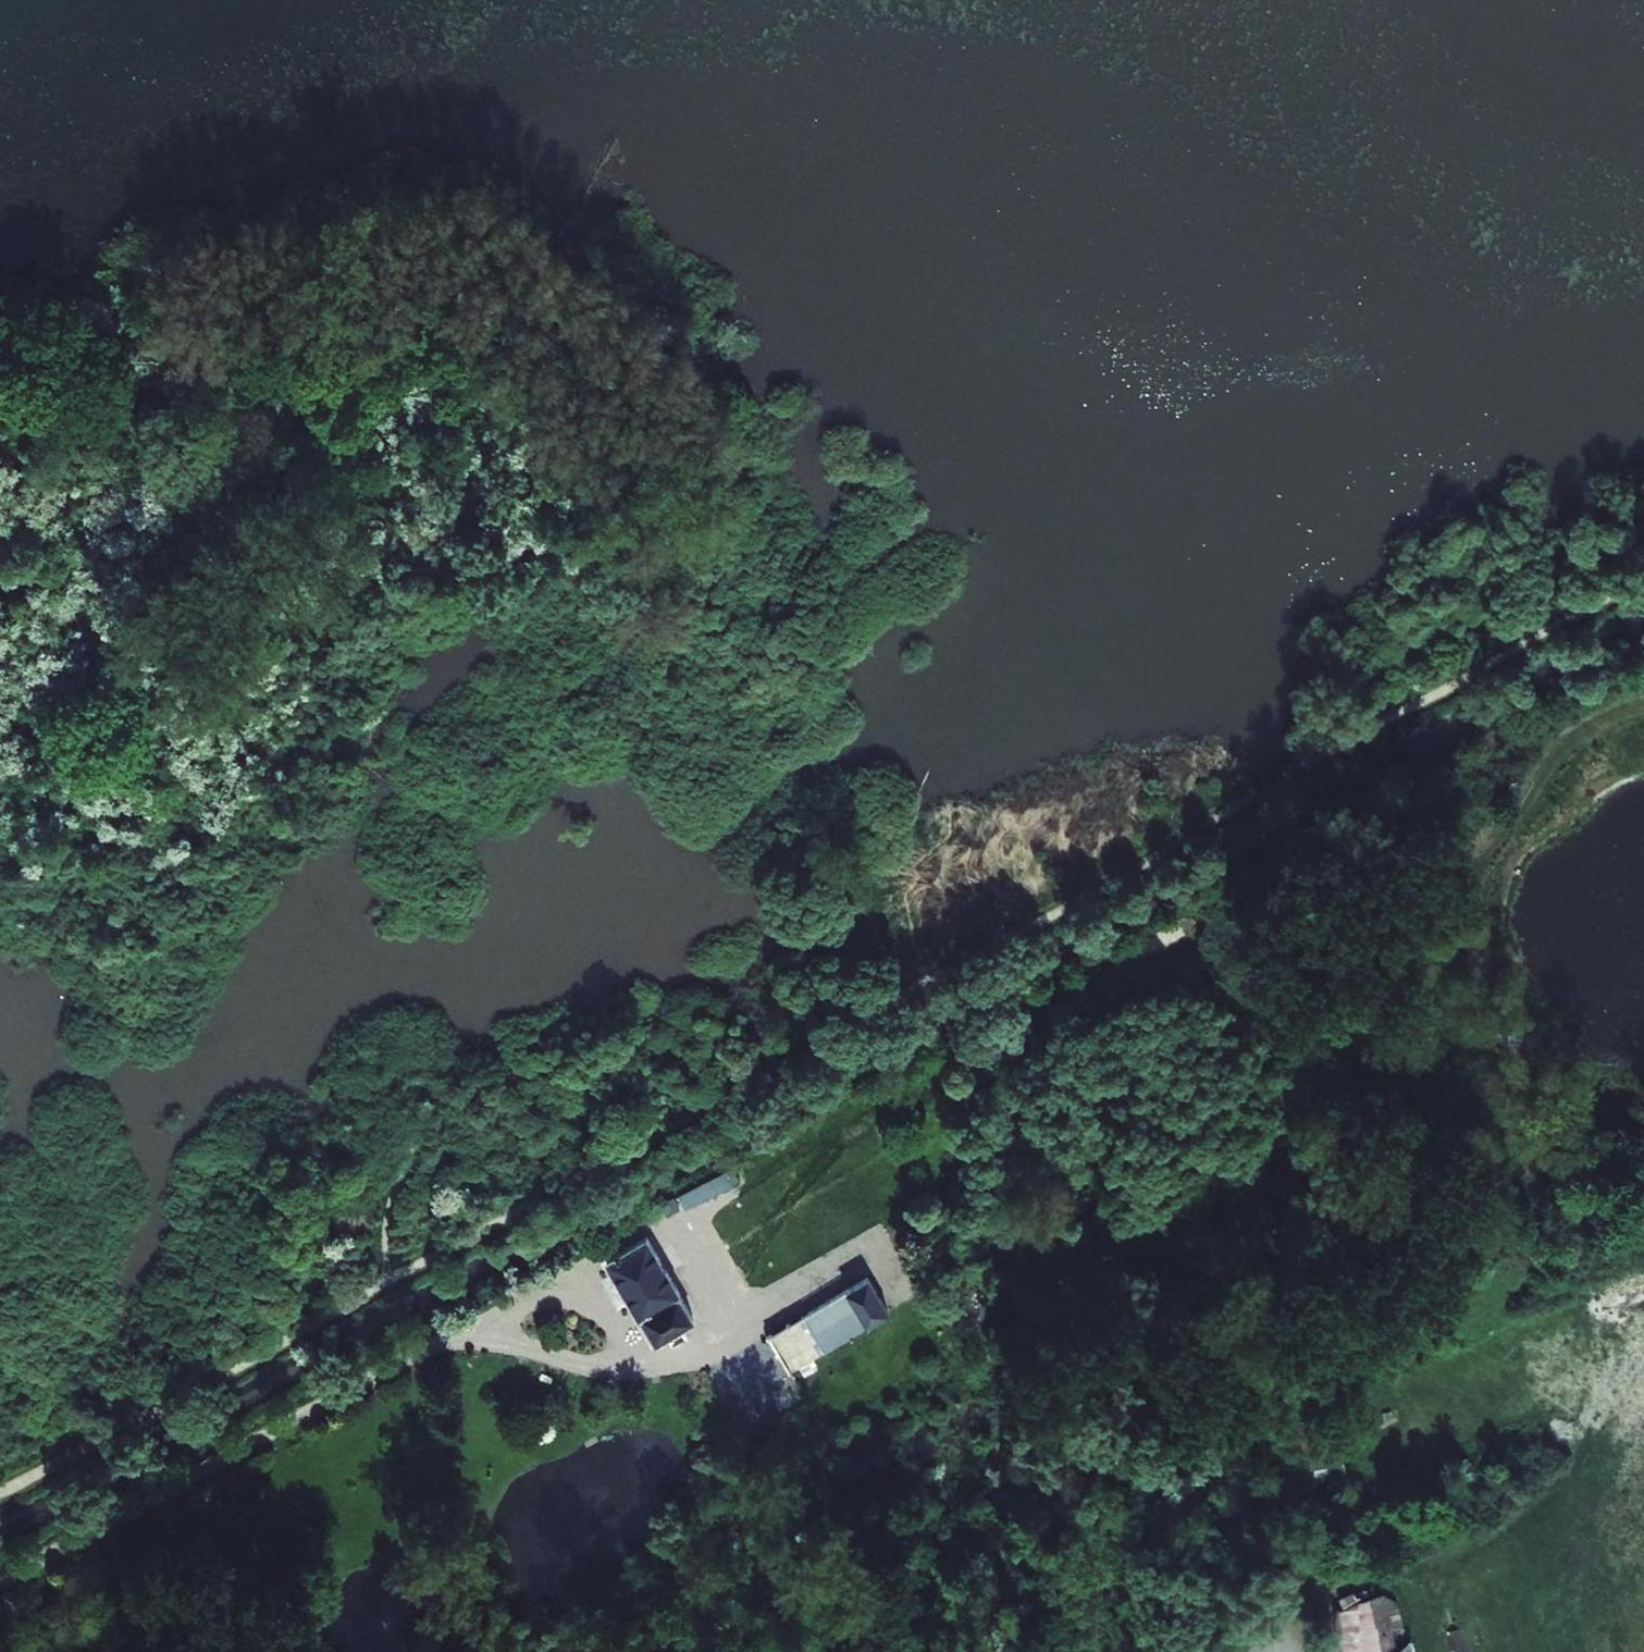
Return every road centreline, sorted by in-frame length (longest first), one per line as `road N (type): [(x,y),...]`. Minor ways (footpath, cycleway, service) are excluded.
road 1 (unclassified): [(0,1591),(476,1330),(554,1363),(626,1375),(713,1358)]

